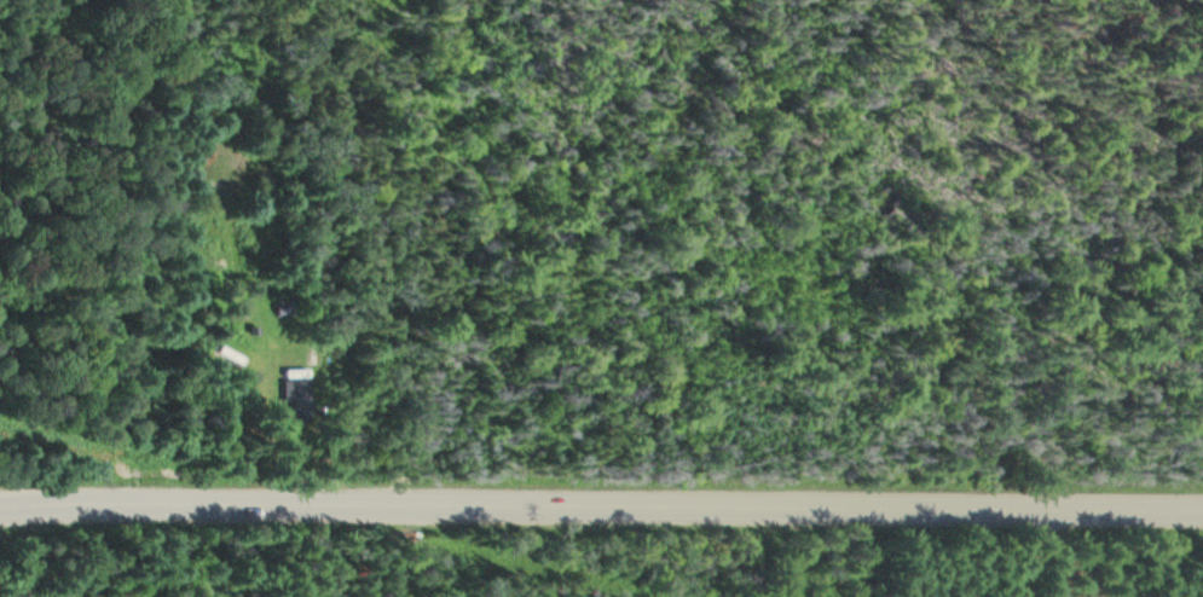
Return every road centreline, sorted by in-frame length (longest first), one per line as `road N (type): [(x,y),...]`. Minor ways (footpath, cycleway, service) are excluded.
road 1 (tertiary): [(1202,511),(0,509)]

